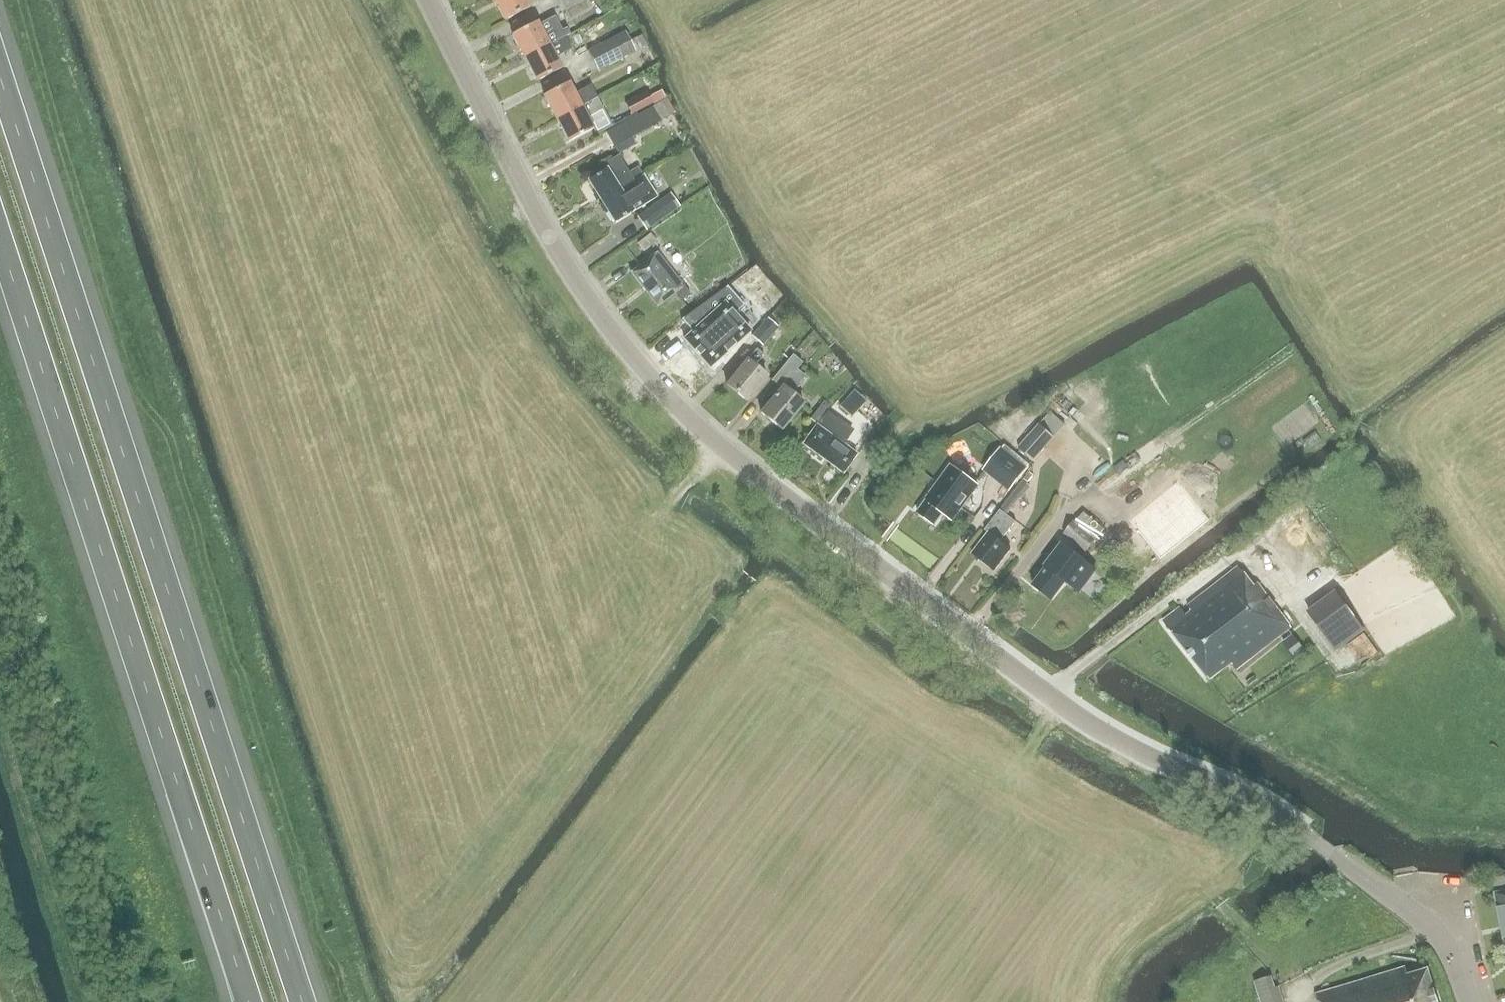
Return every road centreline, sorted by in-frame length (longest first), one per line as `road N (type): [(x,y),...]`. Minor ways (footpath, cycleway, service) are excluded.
road 1 (tertiary): [(1470,1001),(1454,956),(1410,910),(1270,808),(1086,722),(688,417),(560,256),(429,0)]
road 2 (motorway): [(303,1001),(0,75)]
road 3 (motorway): [(0,241),(250,1001)]

